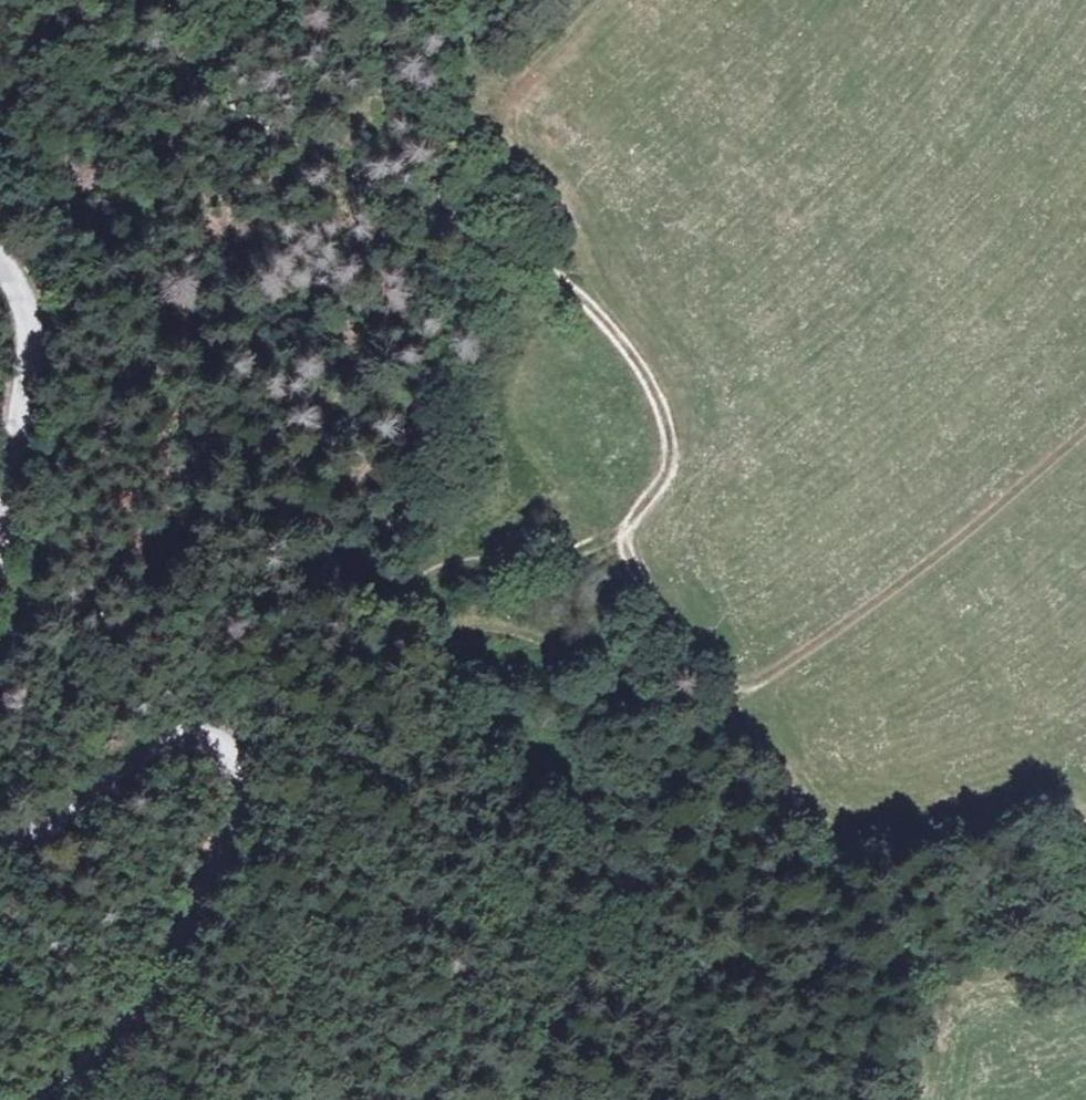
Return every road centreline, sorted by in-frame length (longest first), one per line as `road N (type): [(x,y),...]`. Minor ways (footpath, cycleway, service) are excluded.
road 1 (track): [(215,0),(196,18),(189,48),(218,97),(540,267),(577,293),(636,361),(669,429),(670,457),(648,505),(623,528)]
road 2 (track): [(445,657),(470,637),(517,642),(633,674),(697,702),(746,692),(947,549),(1085,434)]
road 3 (track): [(623,528),(578,548),(449,570),(434,592),(432,615),(512,881),(537,1099)]
road 4 (unclassified): [(0,851),(170,735),(203,739),(231,782),(233,809),(203,886),(125,1011),(20,1099)]
road 5 (track): [(623,528),(636,576),(794,793)]
road 6 (unclassified): [(0,273),(22,311),(27,338),(25,400),(0,512)]

